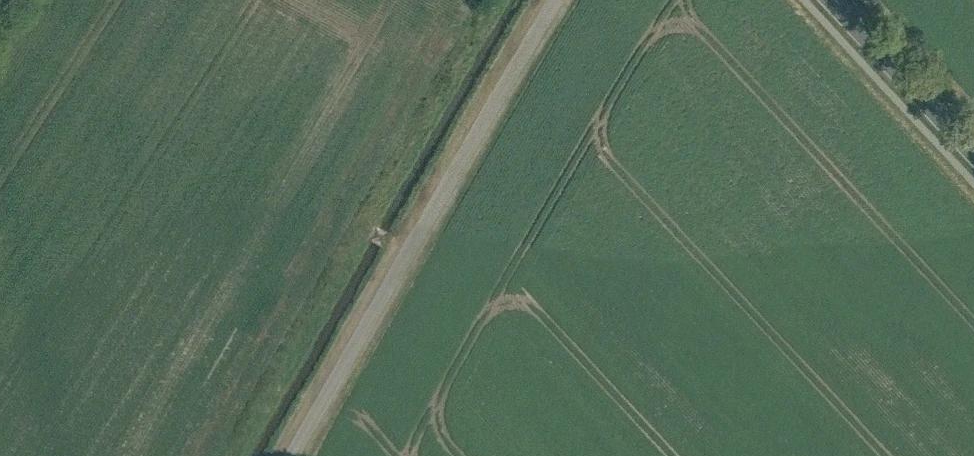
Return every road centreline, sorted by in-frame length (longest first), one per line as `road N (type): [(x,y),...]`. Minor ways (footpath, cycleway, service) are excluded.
road 1 (track): [(539,0),(275,455)]
road 2 (tertiary): [(823,0),(973,156)]

